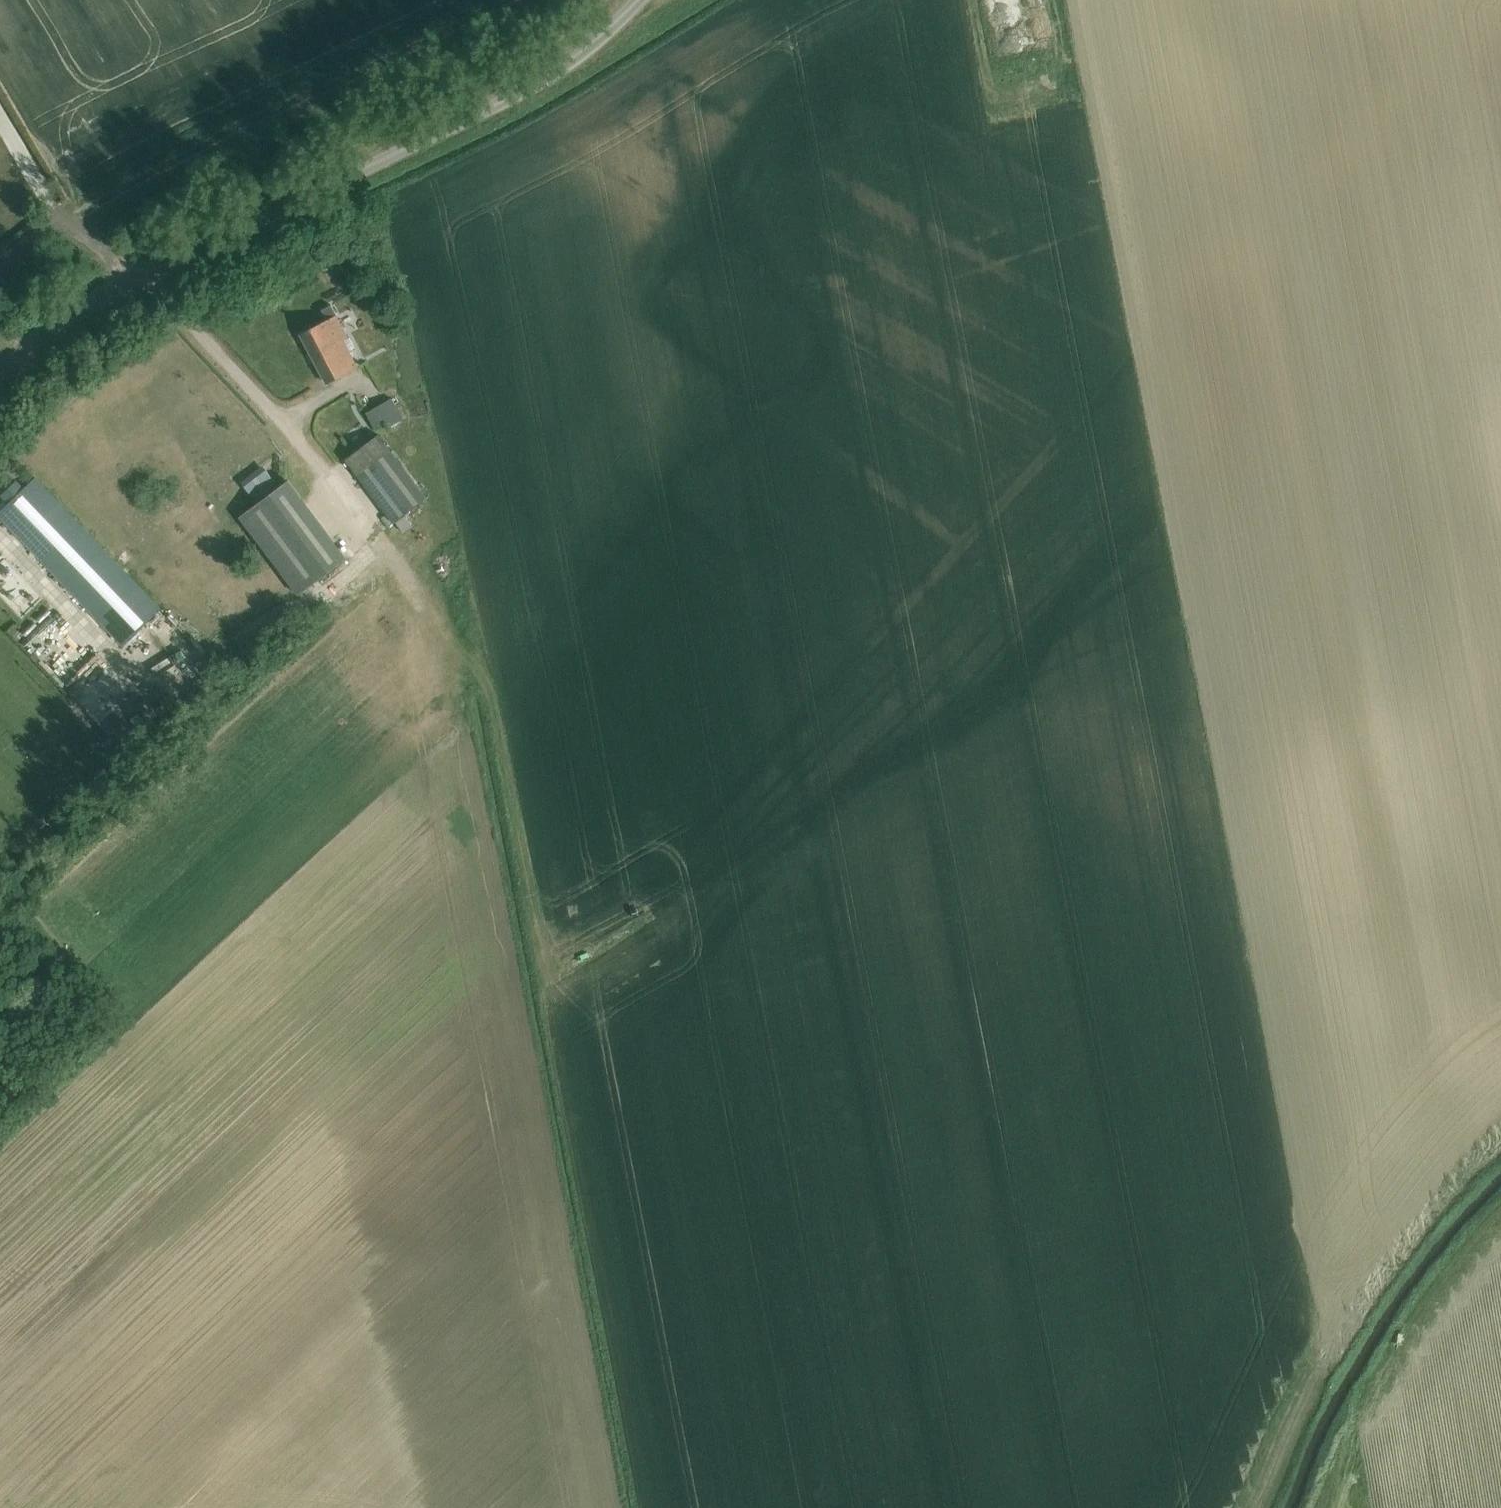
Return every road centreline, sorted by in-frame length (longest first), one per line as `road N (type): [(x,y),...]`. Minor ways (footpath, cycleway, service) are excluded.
road 1 (unclassified): [(0,398),(142,281),(545,79),(633,0)]
road 2 (track): [(0,257),(140,163),(479,0)]

